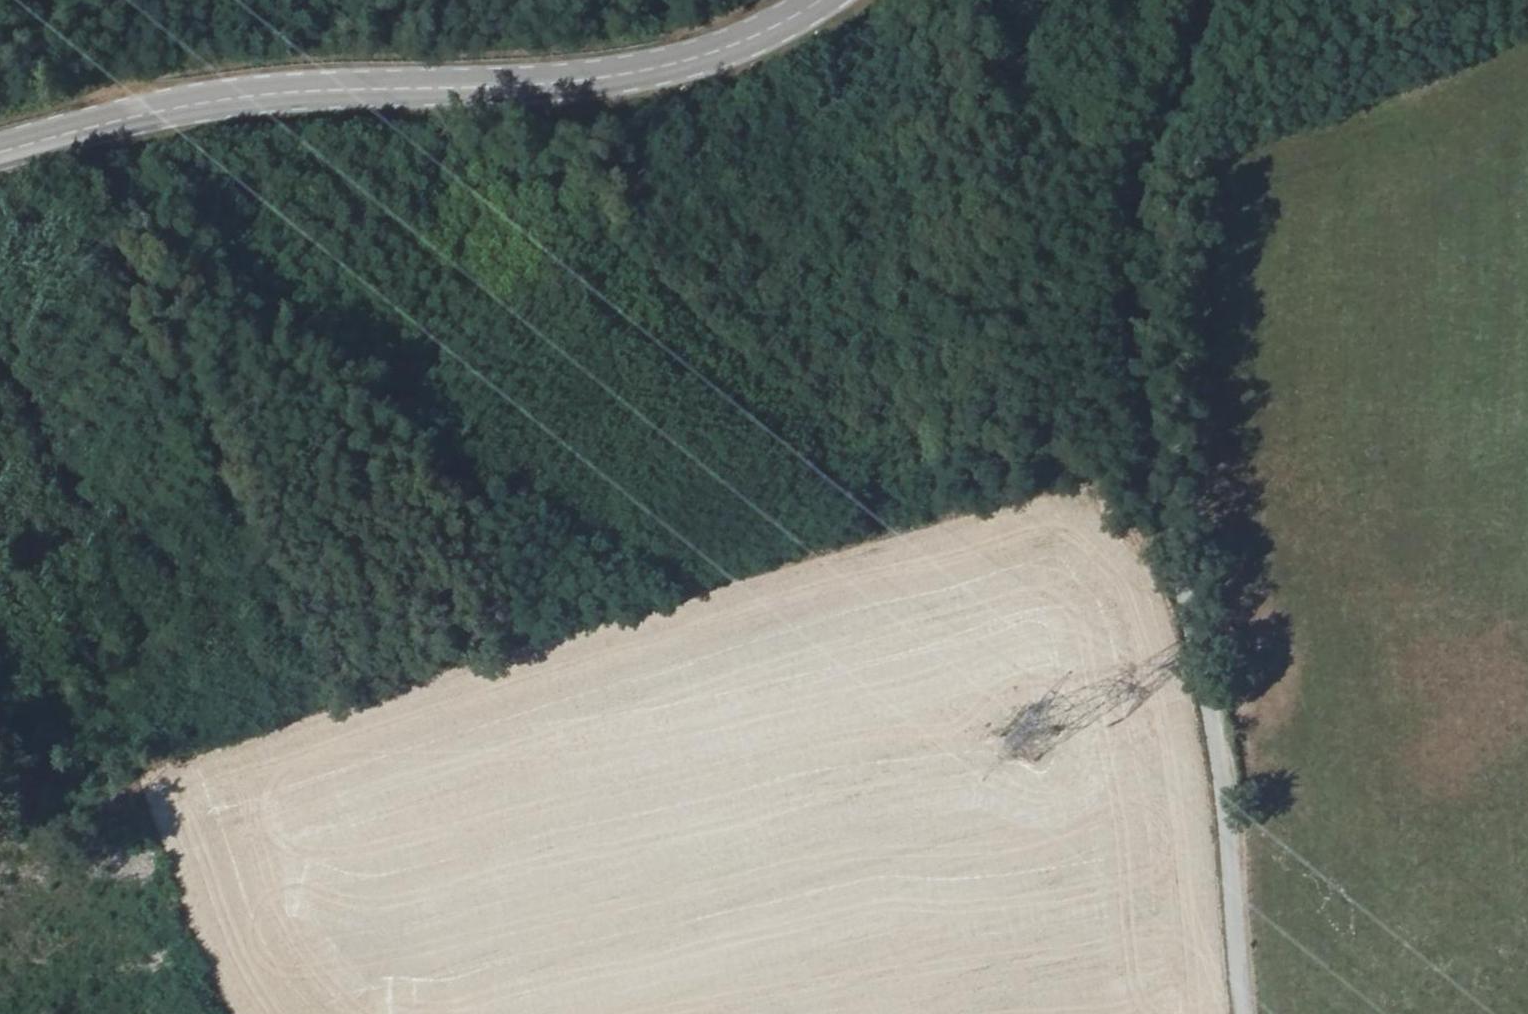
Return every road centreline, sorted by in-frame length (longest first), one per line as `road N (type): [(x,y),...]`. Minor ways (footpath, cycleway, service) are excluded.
road 1 (unclassified): [(1245,1013),(1210,718),(1140,401),(1129,275),(1154,158),(1205,0)]
road 2 (secondary): [(0,154),(145,109),(373,85),(607,79),(752,42),(825,0)]

